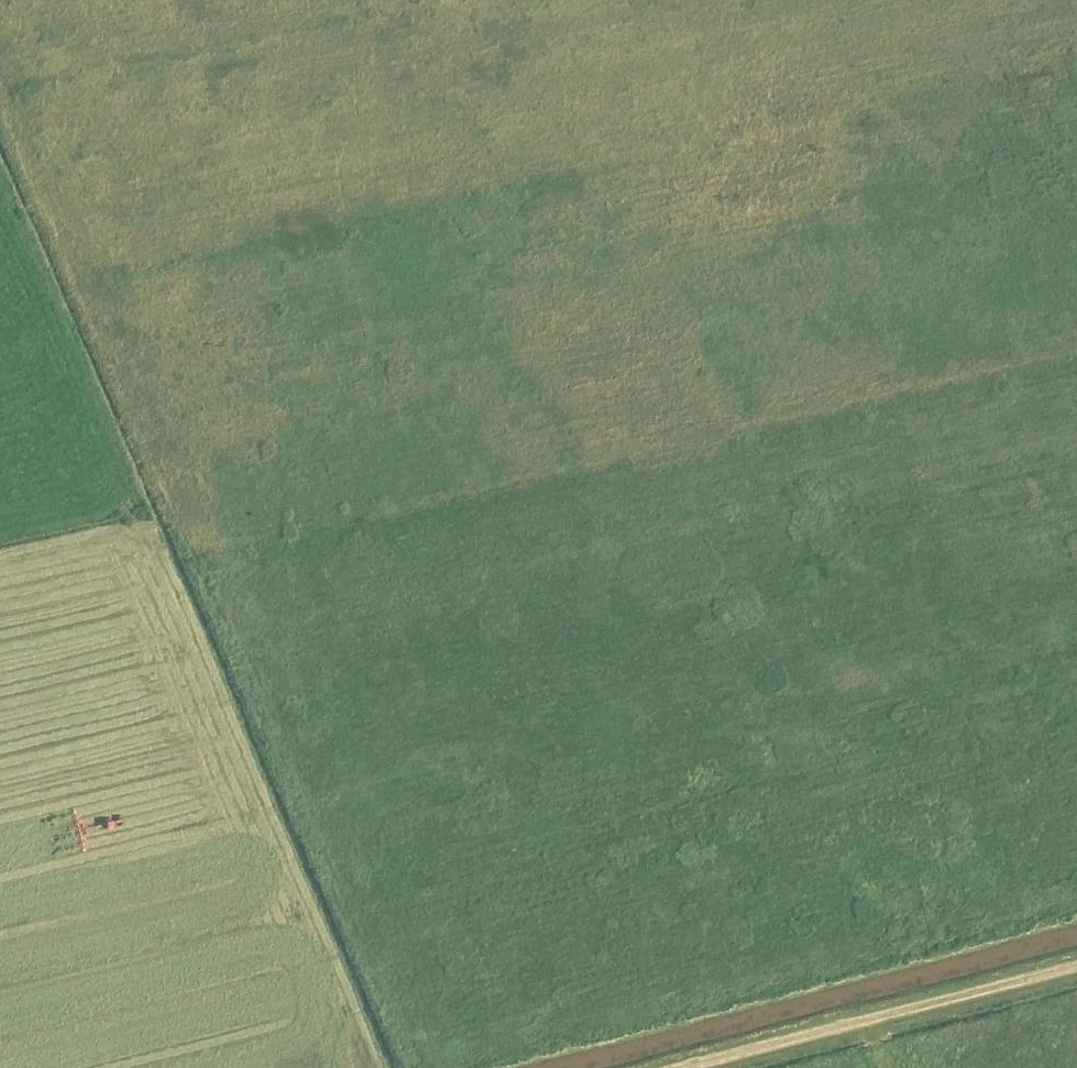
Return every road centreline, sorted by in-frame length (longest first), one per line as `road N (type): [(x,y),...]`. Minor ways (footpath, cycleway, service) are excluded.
road 1 (track): [(1076,967),(686,1067)]

